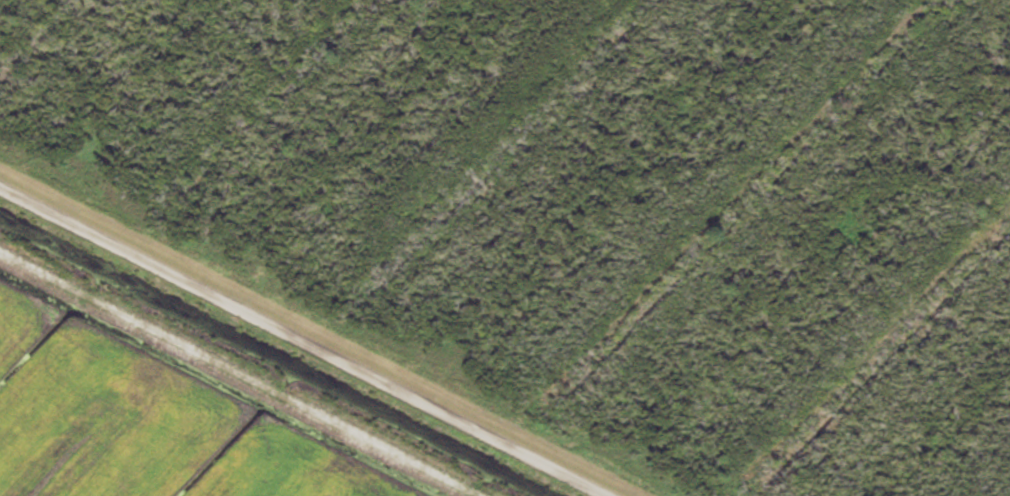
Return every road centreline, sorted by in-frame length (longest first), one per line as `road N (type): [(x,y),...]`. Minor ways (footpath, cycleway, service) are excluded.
road 1 (residential): [(601,495),(0,196)]

